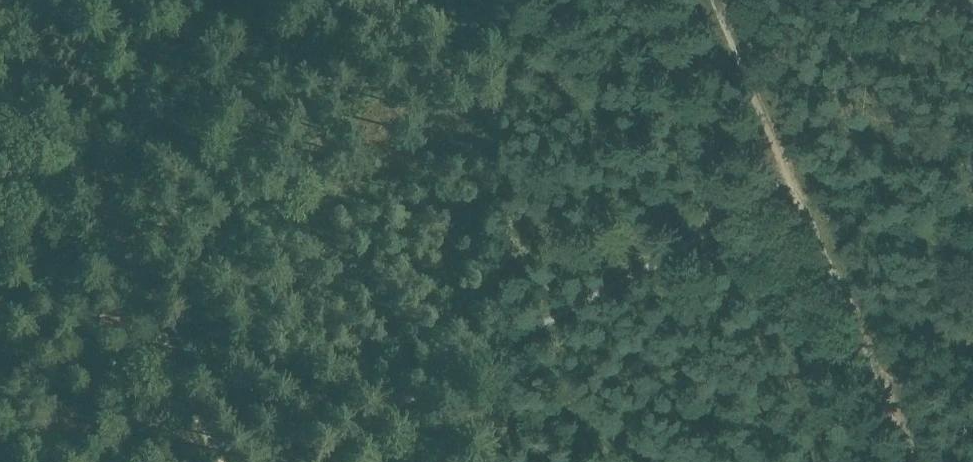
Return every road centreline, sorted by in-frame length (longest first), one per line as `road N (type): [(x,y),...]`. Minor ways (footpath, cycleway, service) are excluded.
road 1 (track): [(290,461),(793,182)]
road 2 (track): [(225,461),(10,0)]
road 3 (track): [(713,0),(918,461)]

